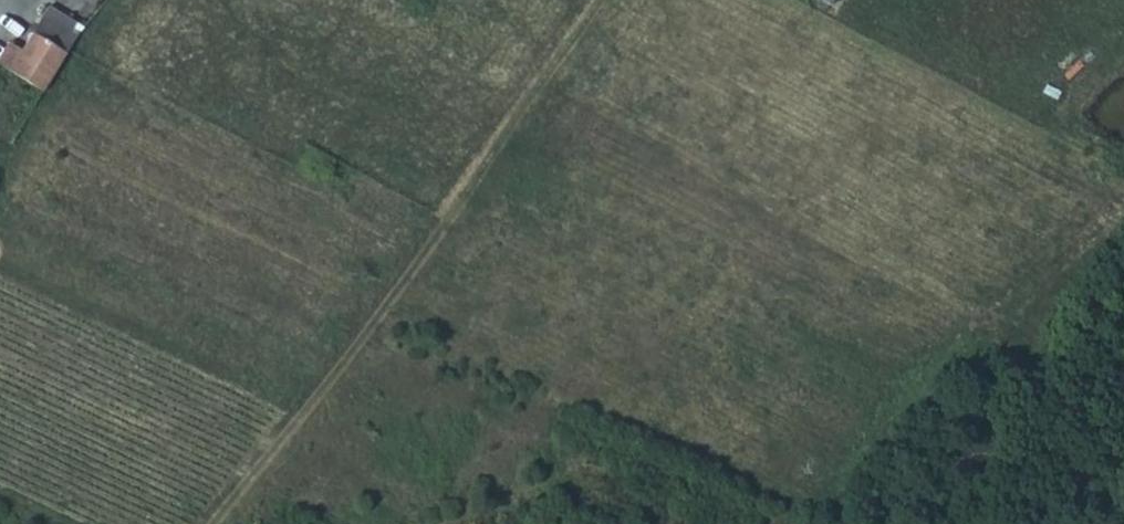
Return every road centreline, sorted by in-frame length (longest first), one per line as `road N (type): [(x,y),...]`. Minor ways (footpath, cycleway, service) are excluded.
road 1 (track): [(210,523),(601,0)]

